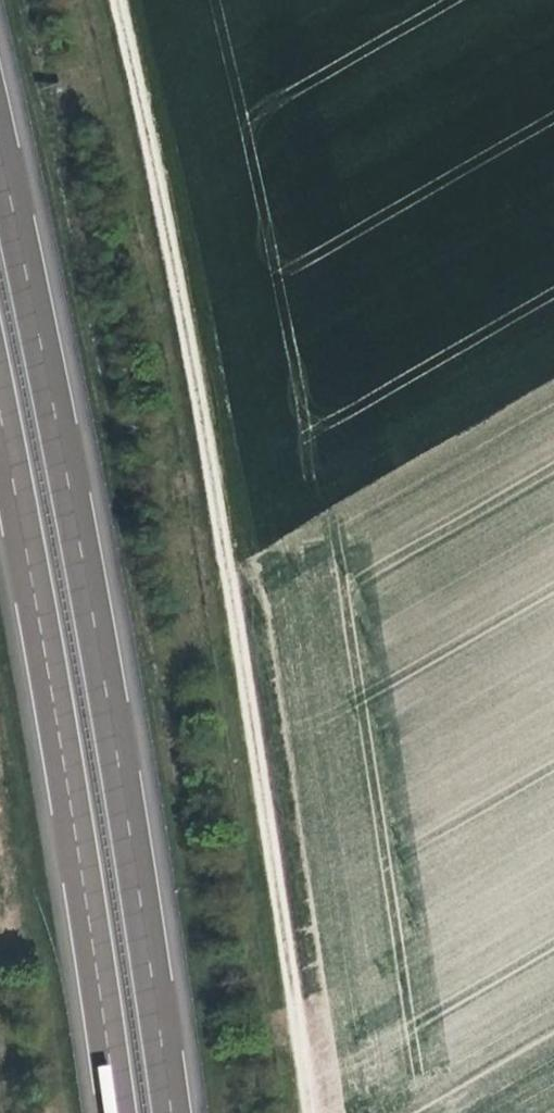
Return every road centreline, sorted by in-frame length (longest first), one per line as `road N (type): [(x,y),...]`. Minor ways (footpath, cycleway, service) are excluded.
road 1 (track): [(328,1112),(209,349),(133,0)]
road 2 (motorway): [(177,1112),(99,604),(0,139)]
road 3 (motorway): [(0,389),(42,590),(120,1112)]

